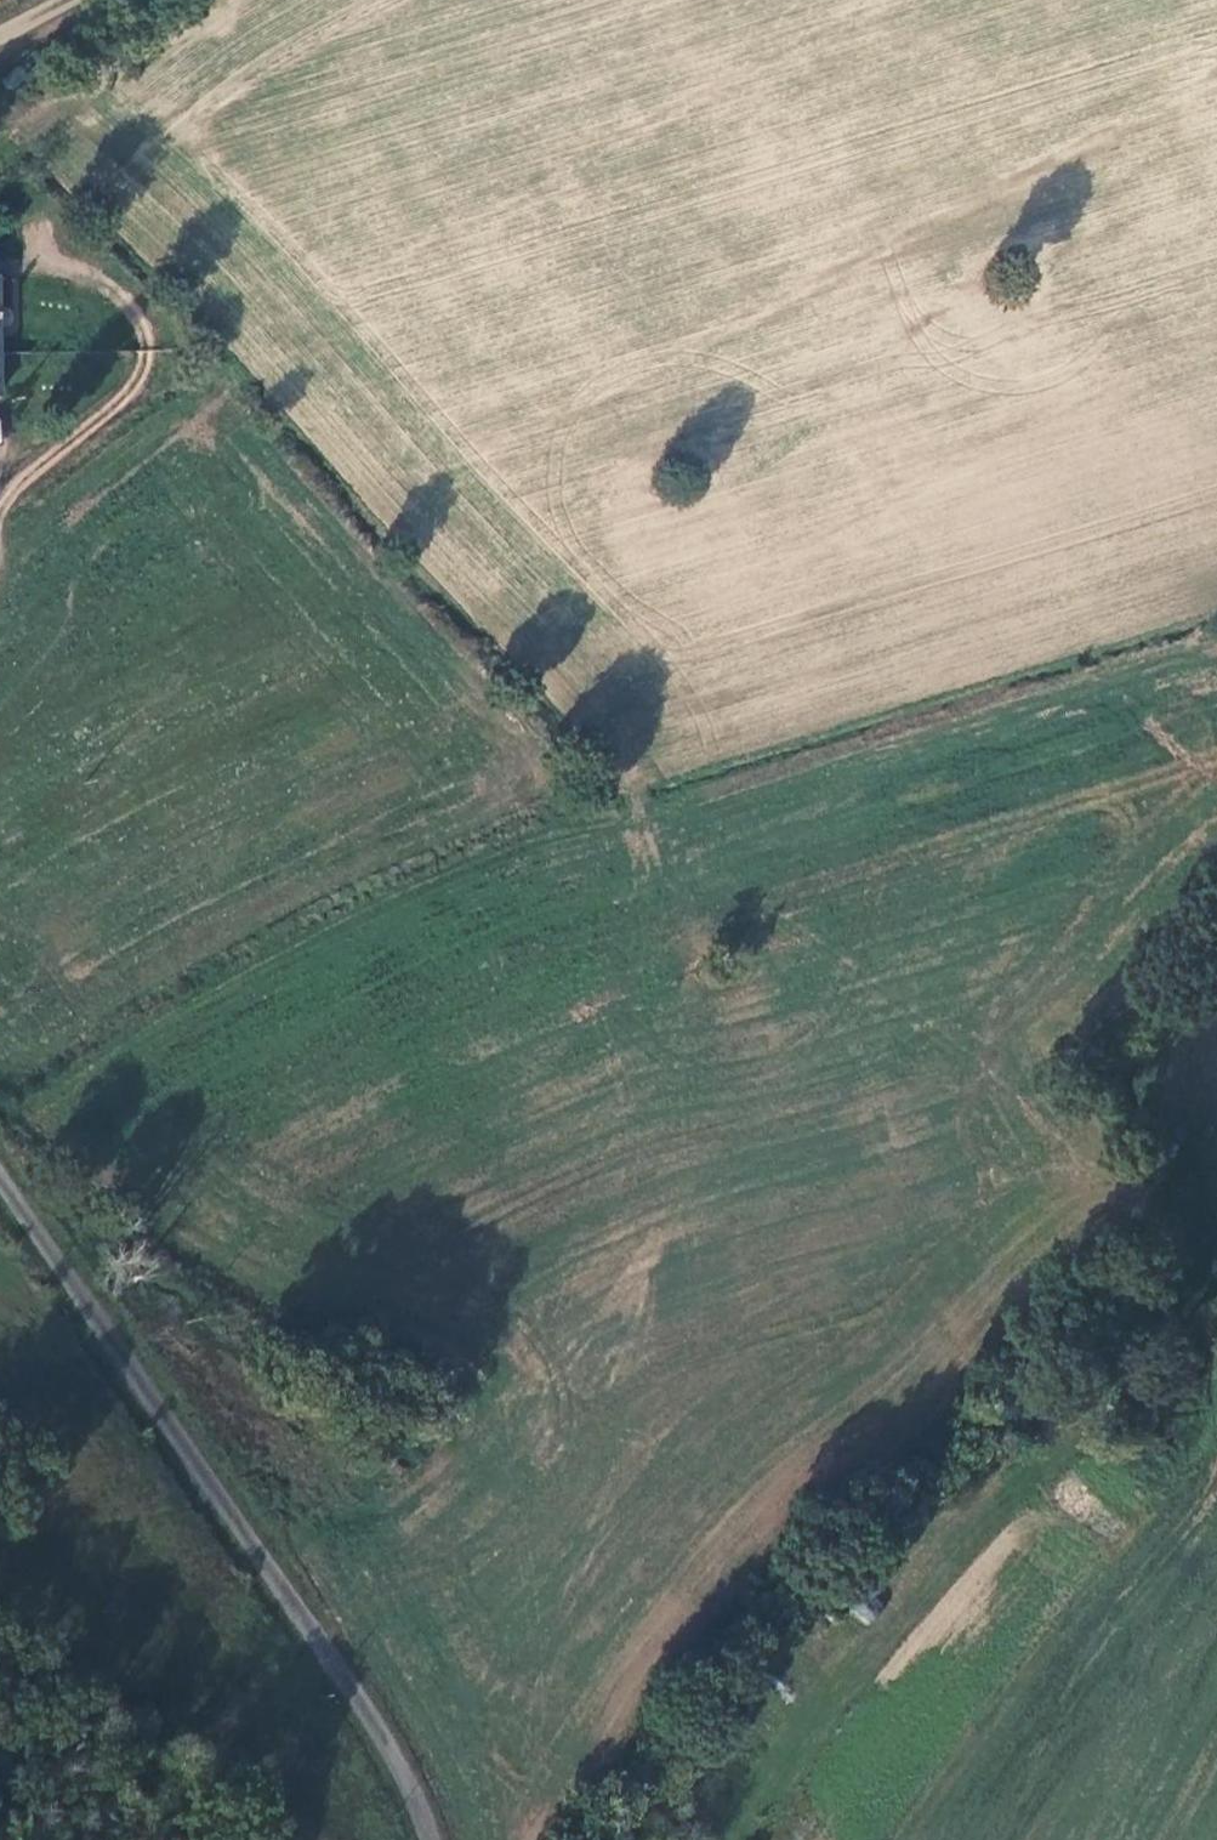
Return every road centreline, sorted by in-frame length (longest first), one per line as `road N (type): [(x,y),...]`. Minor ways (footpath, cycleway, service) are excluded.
road 1 (unclassified): [(426,1839),(394,1756),(0,1177)]

